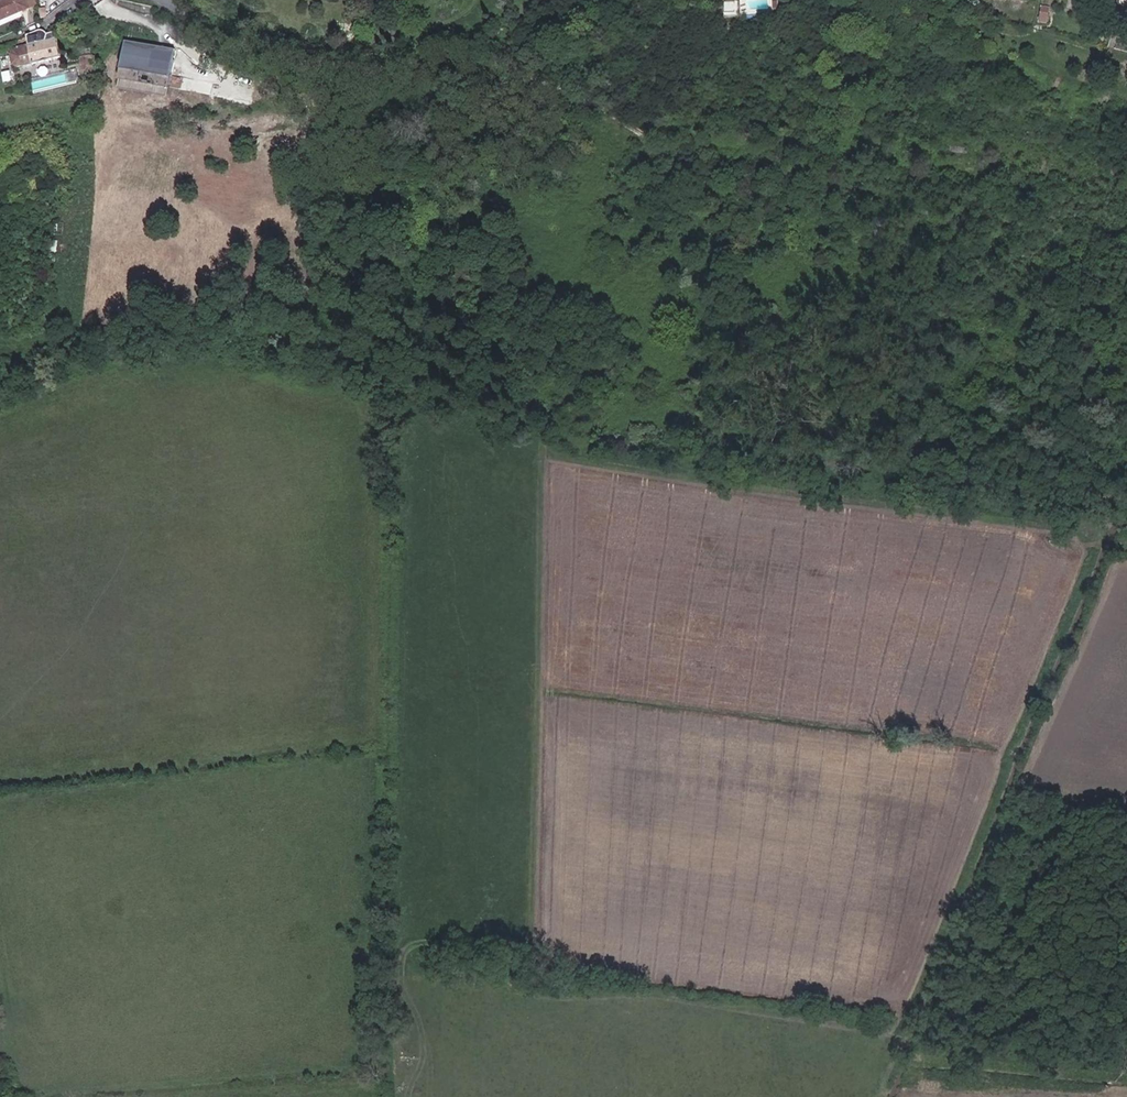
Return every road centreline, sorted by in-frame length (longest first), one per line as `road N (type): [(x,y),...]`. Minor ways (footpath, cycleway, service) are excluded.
road 1 (track): [(713,476),(1126,522)]

